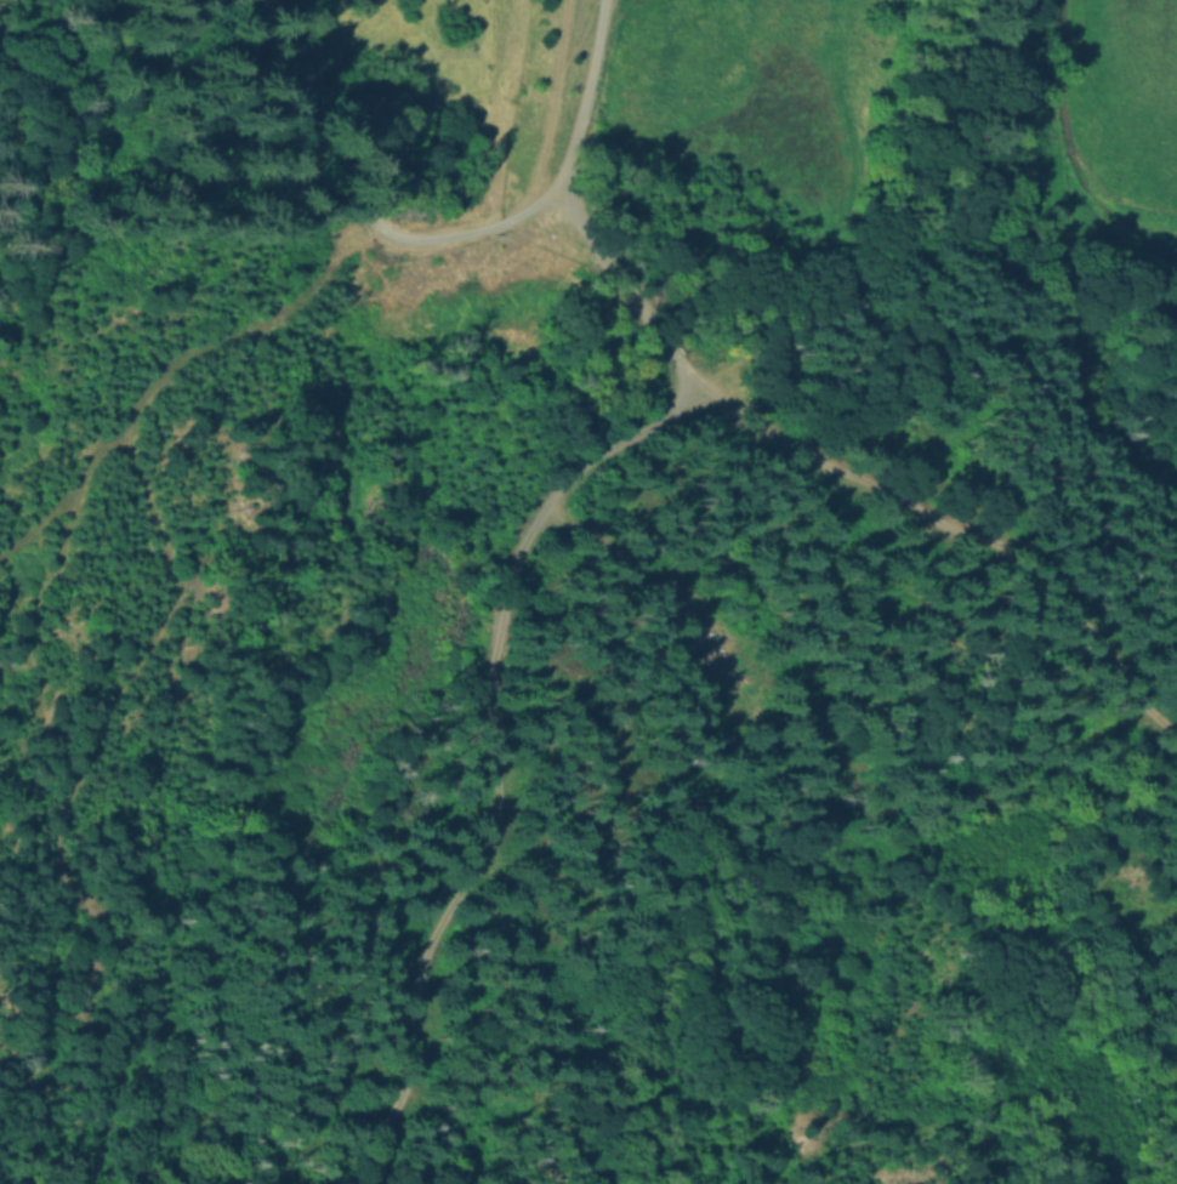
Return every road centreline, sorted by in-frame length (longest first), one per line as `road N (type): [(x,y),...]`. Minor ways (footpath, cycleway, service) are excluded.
road 1 (track): [(1176,729),(1150,711),(1016,558),(829,468),(689,377),(563,193),(607,0)]
road 2 (track): [(359,1183),(421,1070),(421,1002),(434,932),(488,867),(501,784),(490,641),(512,557),(580,463),(649,426),(689,377)]
road 3 (track): [(261,0),(275,62),(365,198),(377,235),(428,240),(563,193)]

